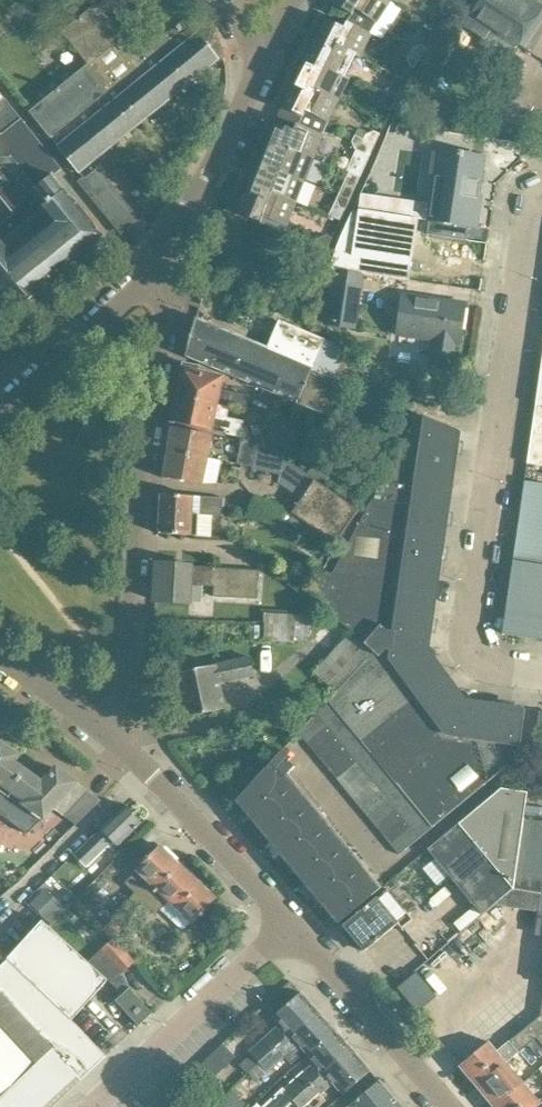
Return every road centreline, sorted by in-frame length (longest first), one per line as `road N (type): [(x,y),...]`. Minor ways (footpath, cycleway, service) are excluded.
road 1 (unclassified): [(541,679),(493,673),(475,648),(528,222),(541,196)]
road 2 (unclassified): [(115,738),(149,429),(167,336),(165,306),(150,276)]
road 3 (residential): [(292,931),(115,738)]
road 4 (unclassified): [(99,1106),(292,931)]
road 5 (unclassified): [(150,276),(259,58)]
road 6 (residential): [(449,1106),(292,931)]
road 7 (unclassified): [(0,418),(150,276)]
road 8 (residential): [(115,738),(0,658)]

